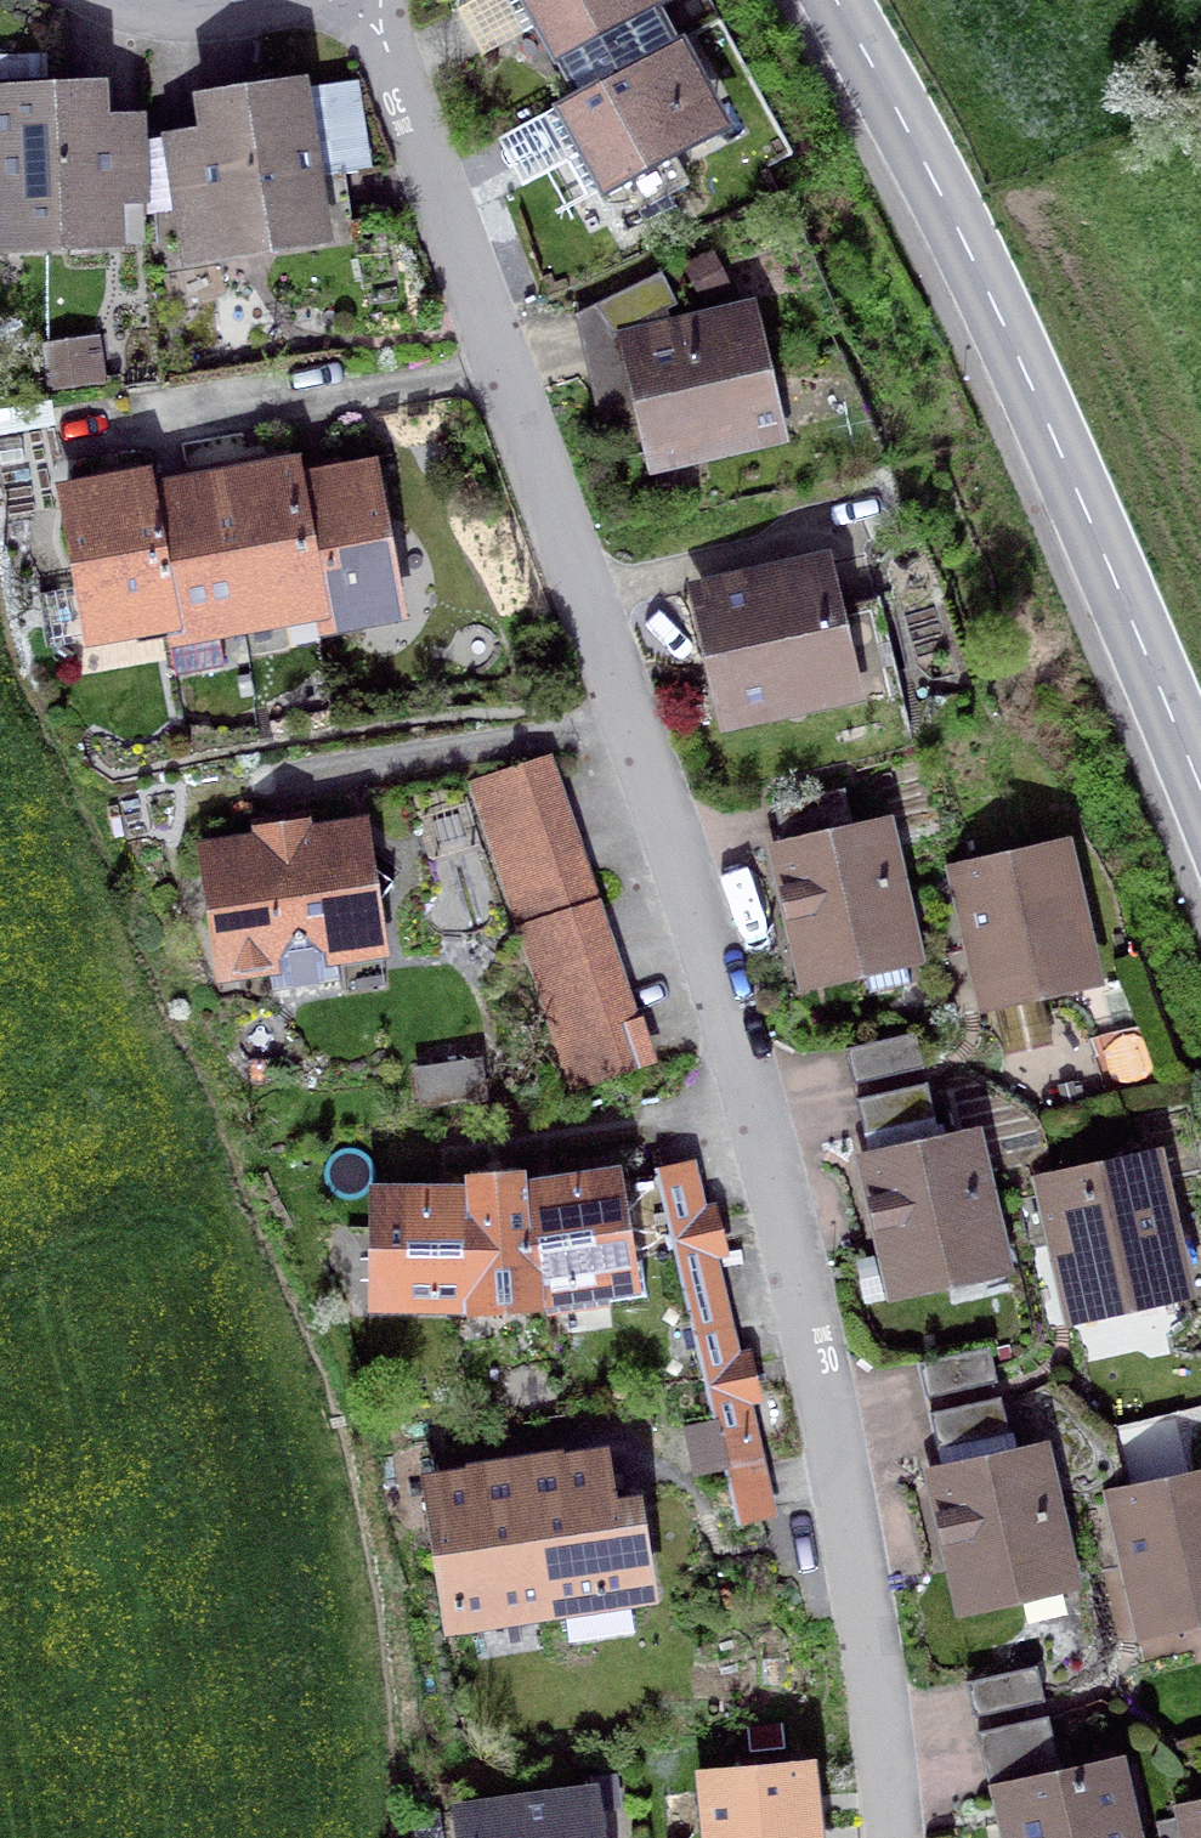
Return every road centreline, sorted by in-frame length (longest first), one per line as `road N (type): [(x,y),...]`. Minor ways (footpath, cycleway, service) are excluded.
road 1 (residential): [(381,0),(636,733),(785,1211),(848,1531),(885,1837)]
road 2 (secondary): [(838,0),(1015,346),(1200,803)]

